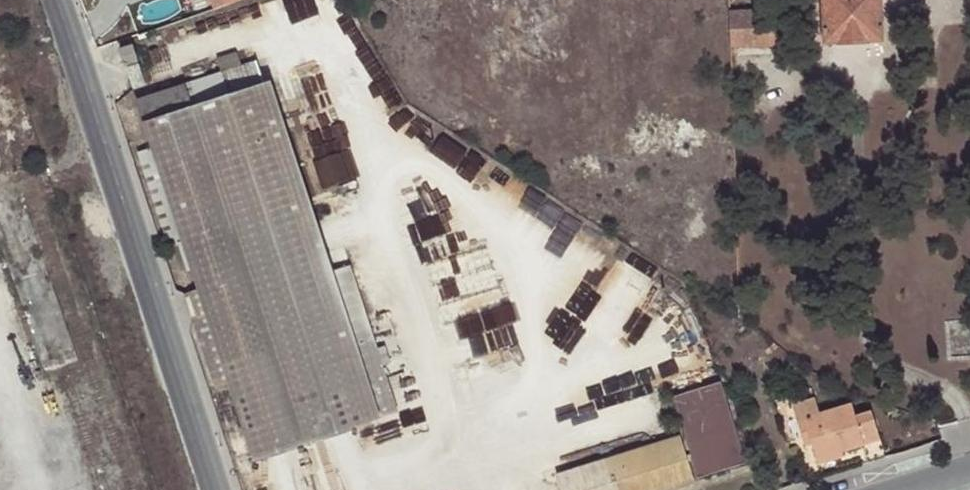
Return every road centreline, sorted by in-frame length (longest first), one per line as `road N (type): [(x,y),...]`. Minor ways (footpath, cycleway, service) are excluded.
road 1 (tertiary): [(62,0),(223,489)]

